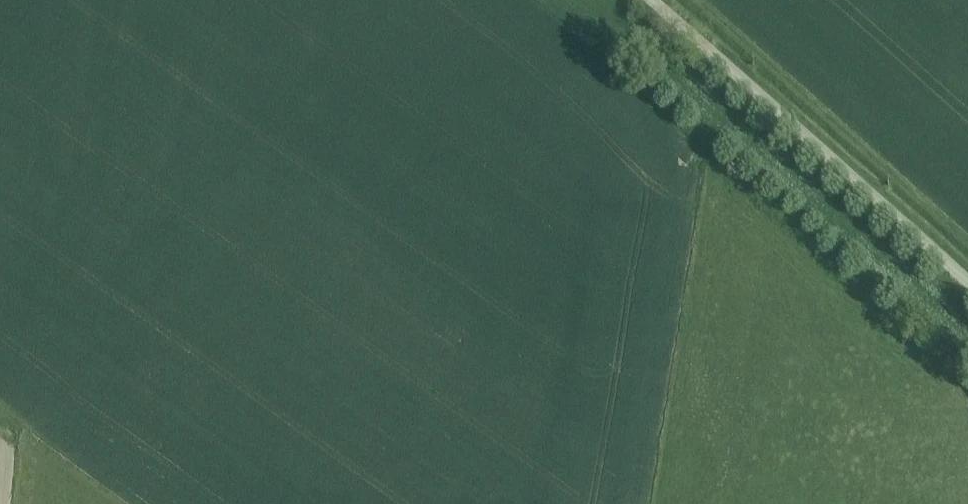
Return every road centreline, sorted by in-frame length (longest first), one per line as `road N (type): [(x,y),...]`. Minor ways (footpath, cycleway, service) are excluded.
road 1 (unclassified): [(652,0),(967,278)]

